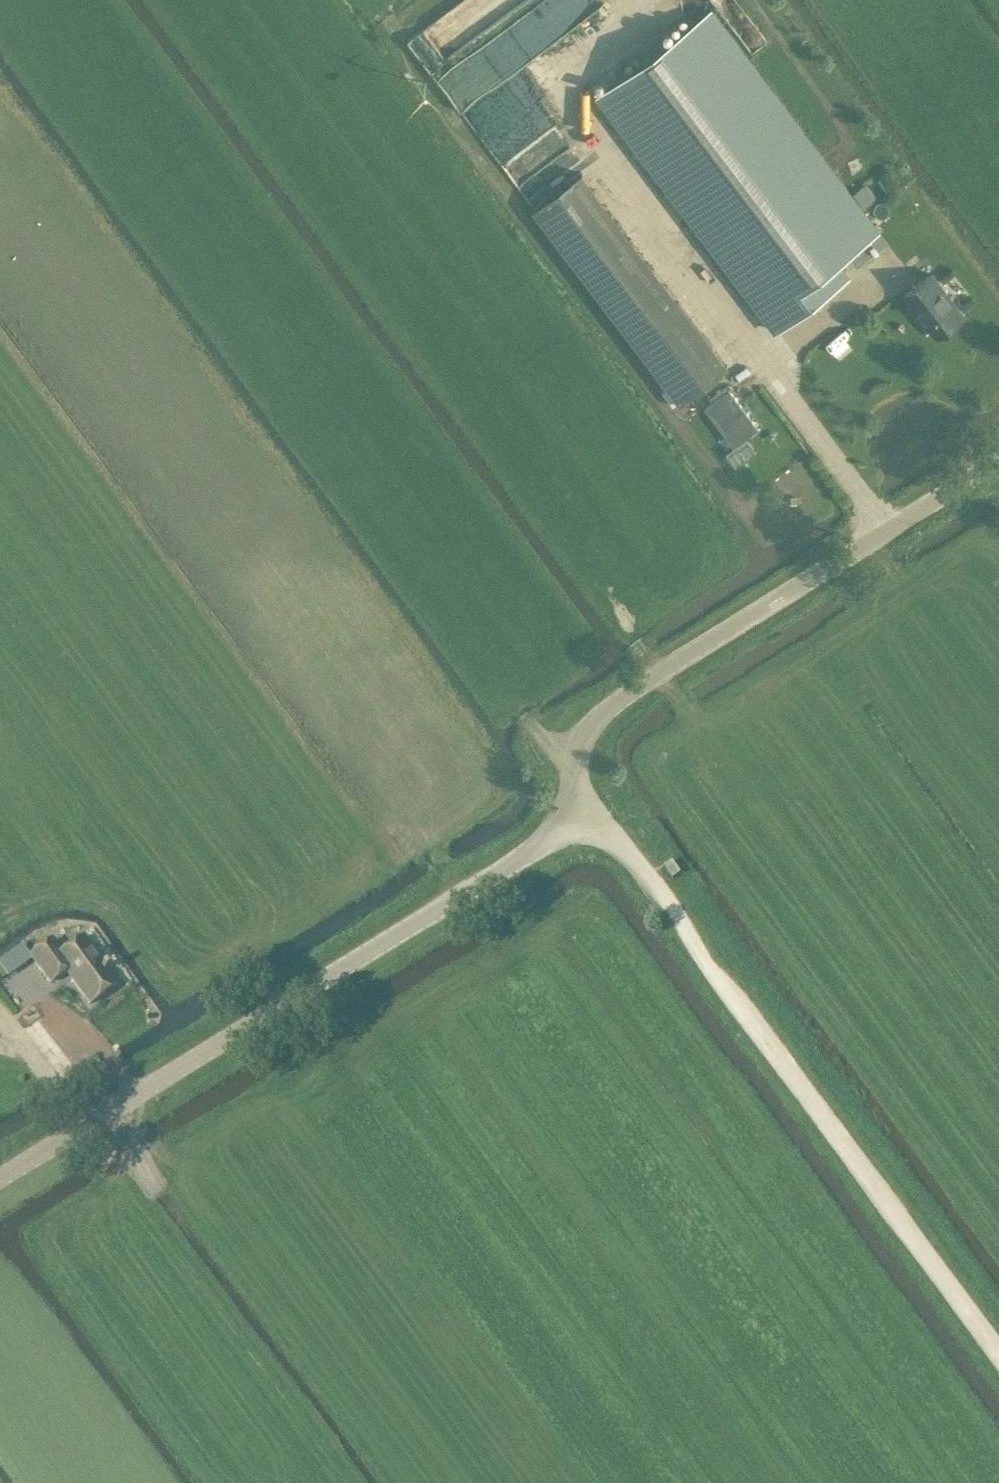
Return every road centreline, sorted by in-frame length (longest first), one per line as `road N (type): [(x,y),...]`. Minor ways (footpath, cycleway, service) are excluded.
road 1 (unclassified): [(998,1356),(636,863),(567,802)]
road 2 (unclassified): [(0,1181),(539,849),(567,802)]
road 3 (unclassified): [(567,802),(584,736),(609,709),(998,462)]

